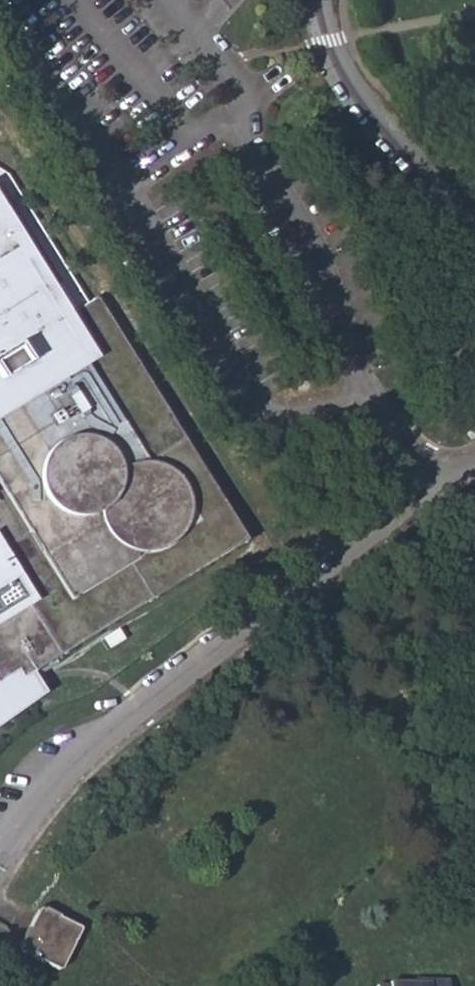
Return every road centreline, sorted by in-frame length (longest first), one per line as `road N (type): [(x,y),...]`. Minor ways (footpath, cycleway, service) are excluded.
road 1 (residential): [(0,857),(57,779),(139,707),(432,483),(474,467)]
road 2 (residential): [(319,0),(355,86),(474,233)]

